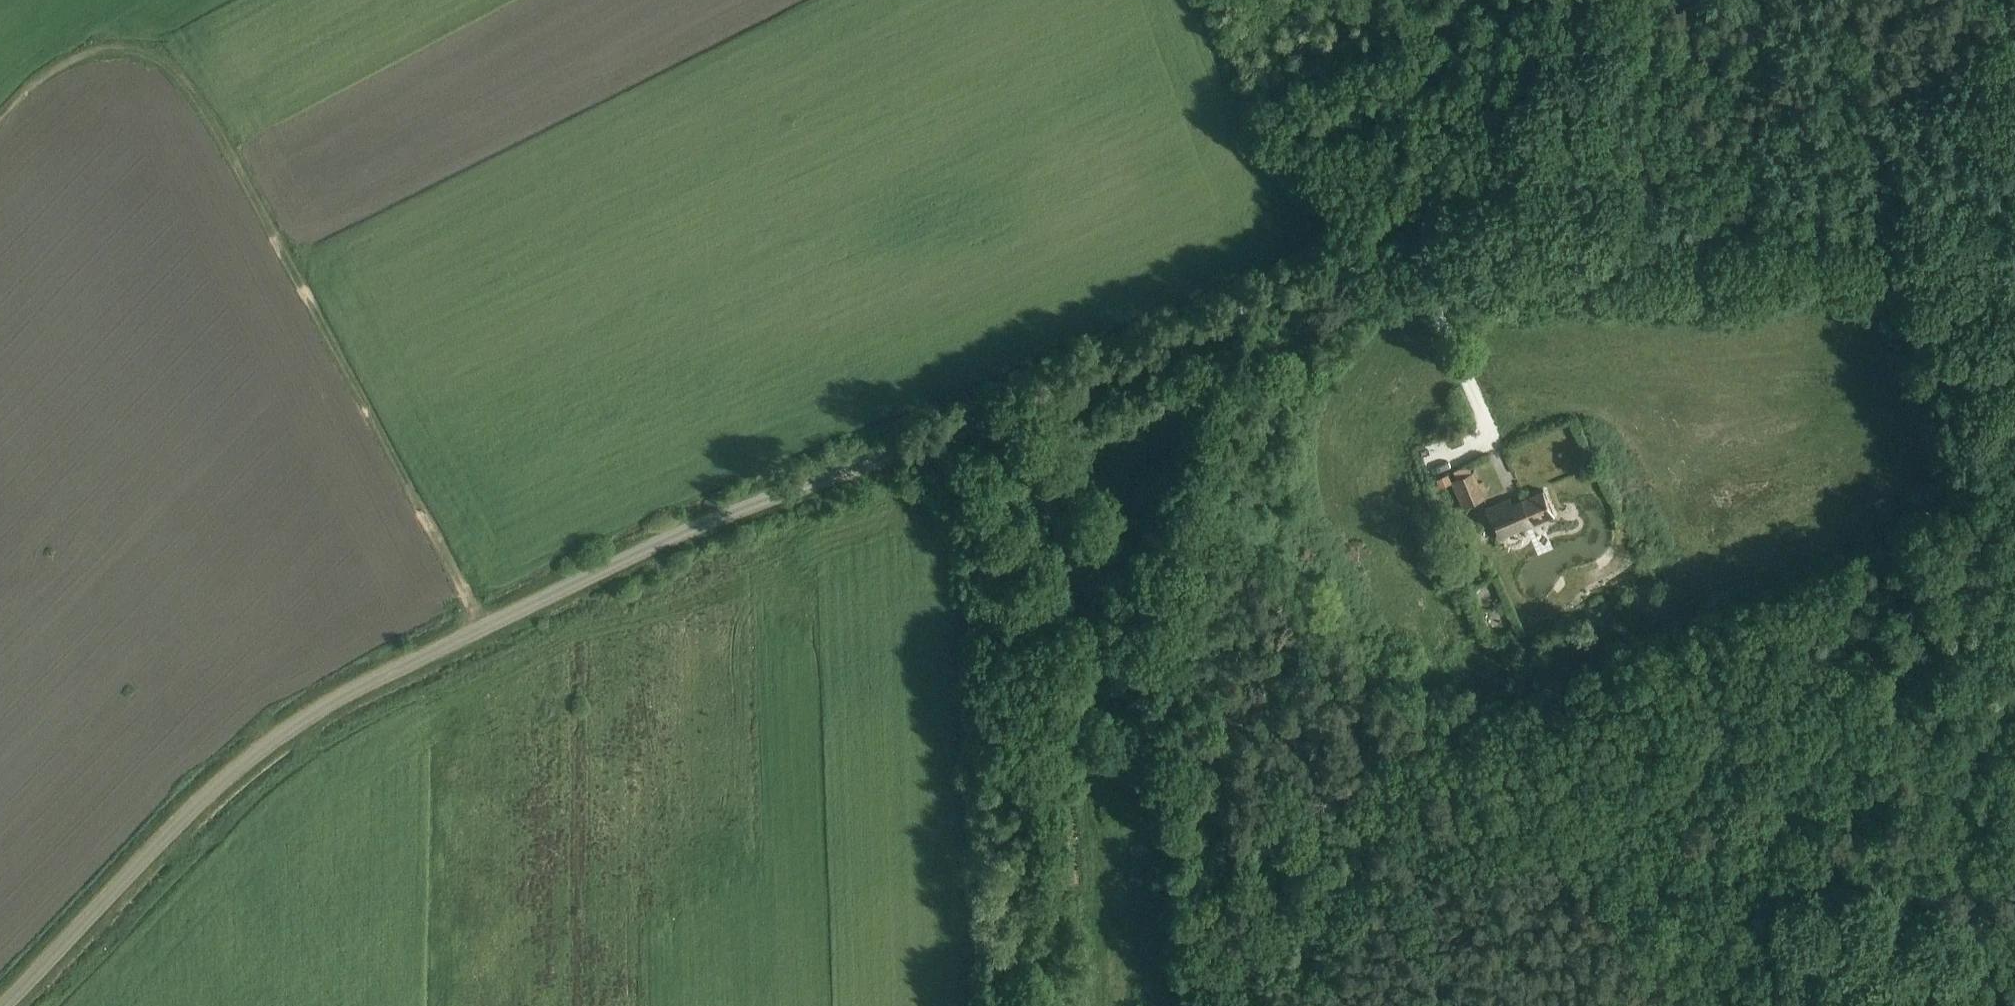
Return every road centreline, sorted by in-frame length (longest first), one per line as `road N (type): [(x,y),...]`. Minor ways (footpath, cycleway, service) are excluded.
road 1 (unclassified): [(0,1001),(232,776),(323,705),(719,520),(1357,269)]
road 2 (track): [(482,629),(286,256),(178,69),(138,50),(90,53),(58,68),(0,120)]
road 3 (track): [(2014,336),(1958,340),(1866,281),(1801,266),(1357,269)]

